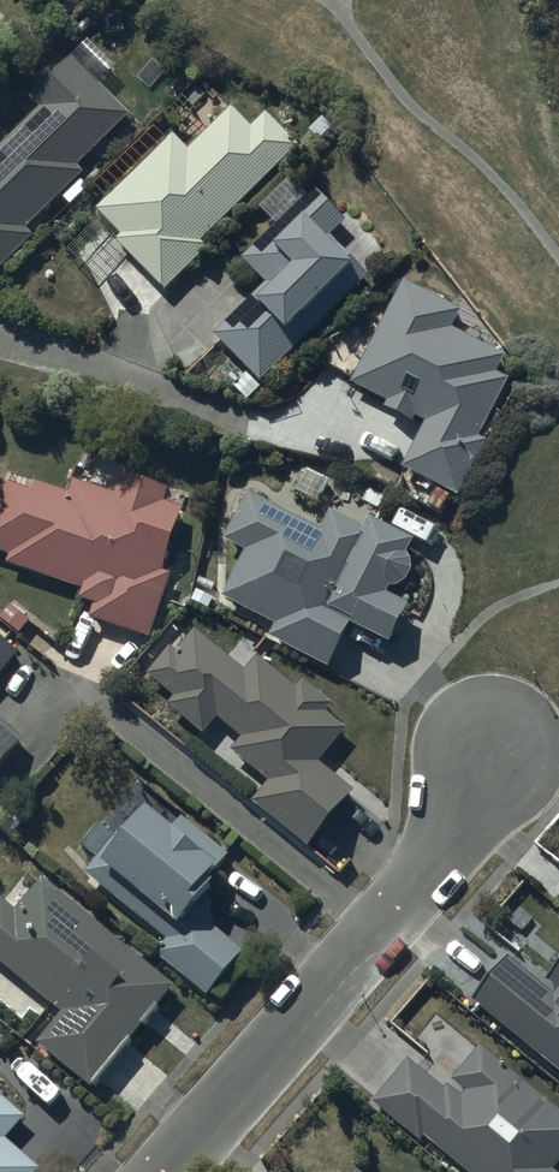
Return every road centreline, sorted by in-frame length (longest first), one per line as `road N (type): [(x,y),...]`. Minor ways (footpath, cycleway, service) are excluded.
road 1 (residential): [(166,1171),(436,865),(490,744)]

